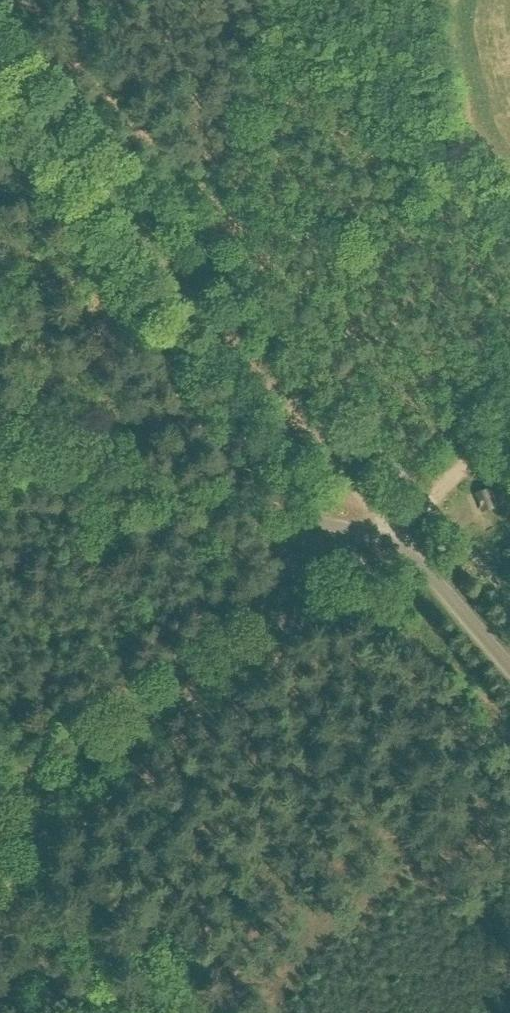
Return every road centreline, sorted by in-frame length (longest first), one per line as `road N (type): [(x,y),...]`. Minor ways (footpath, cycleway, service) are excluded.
road 1 (track): [(0,76),(398,534)]
road 2 (unclassified): [(509,663),(398,534),(373,536),(0,476)]
road 3 (track): [(11,839),(357,560)]
road 4 (track): [(389,549),(509,417)]

